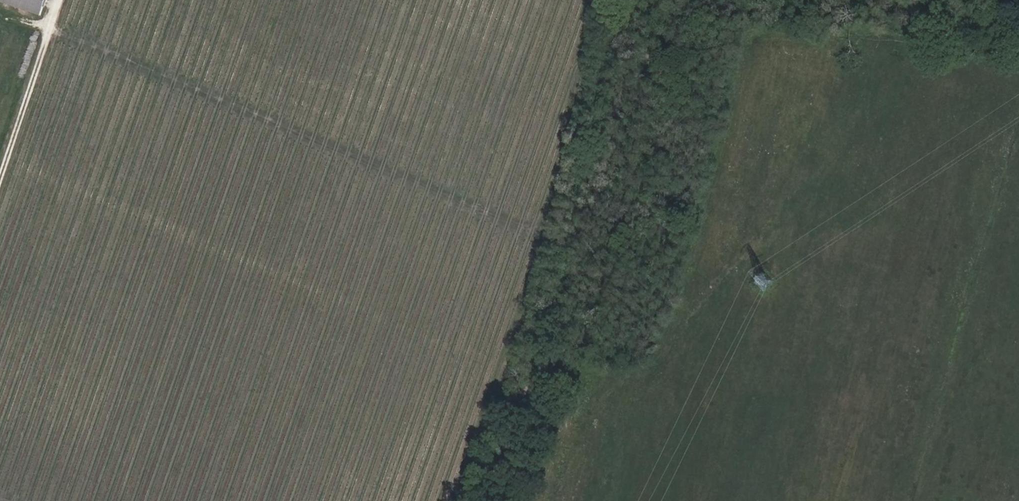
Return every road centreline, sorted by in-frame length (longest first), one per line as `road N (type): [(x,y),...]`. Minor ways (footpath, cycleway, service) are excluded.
road 1 (track): [(0,190),(63,0)]

